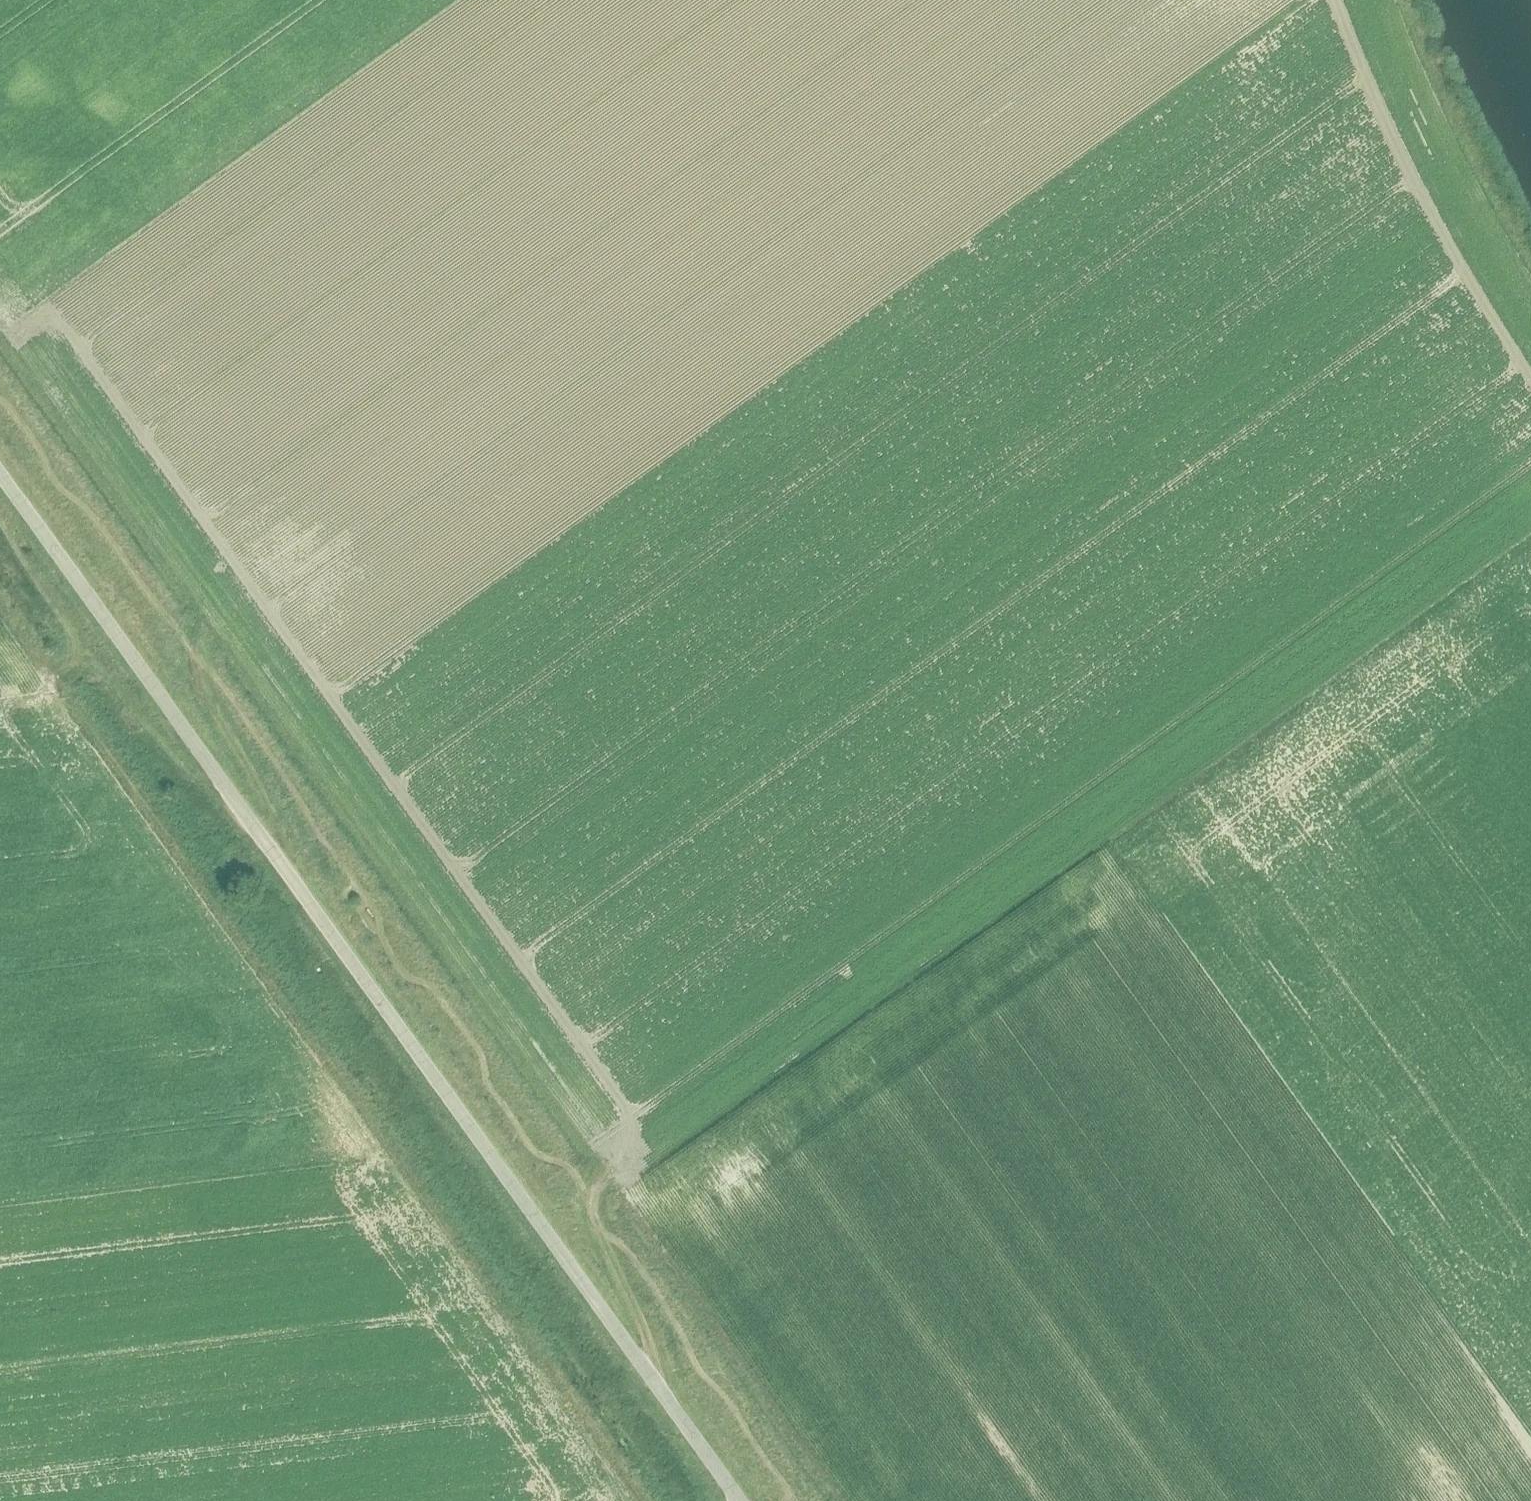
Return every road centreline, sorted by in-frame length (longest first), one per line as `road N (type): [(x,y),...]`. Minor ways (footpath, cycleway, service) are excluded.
road 1 (unclassified): [(740,1500),(0,480)]

